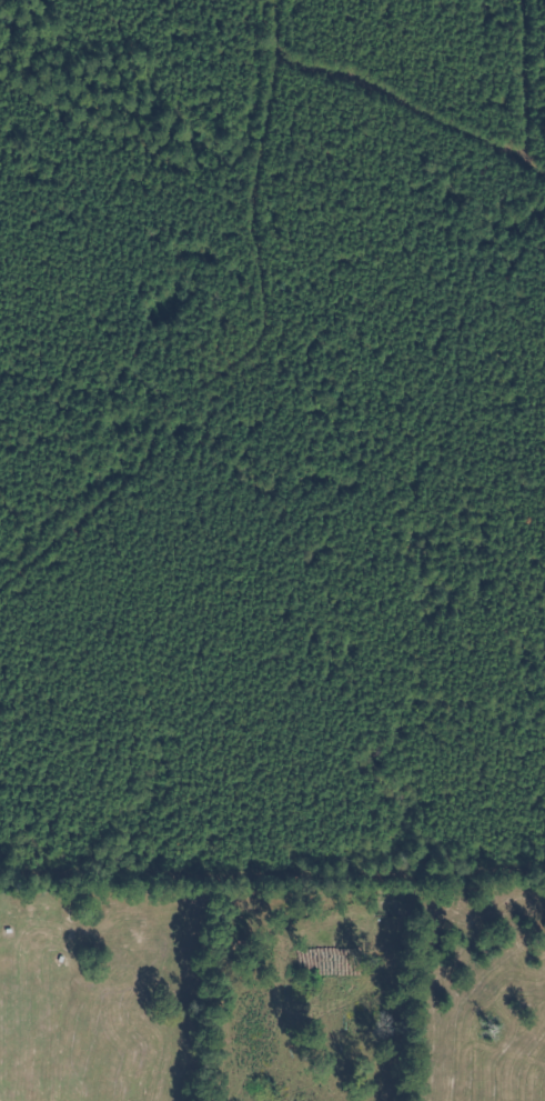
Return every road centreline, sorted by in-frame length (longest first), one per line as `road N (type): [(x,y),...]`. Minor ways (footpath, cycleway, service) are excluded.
road 1 (residential): [(0,997),(44,834),(100,741),(154,370)]
road 2 (residential): [(132,519),(352,536),(544,630)]
road 3 (residential): [(242,160),(242,221),(154,370),(0,380)]
road 4 (residential): [(0,106),(67,143),(242,160)]
road 5 (residential): [(283,0),(264,132),(242,160)]

